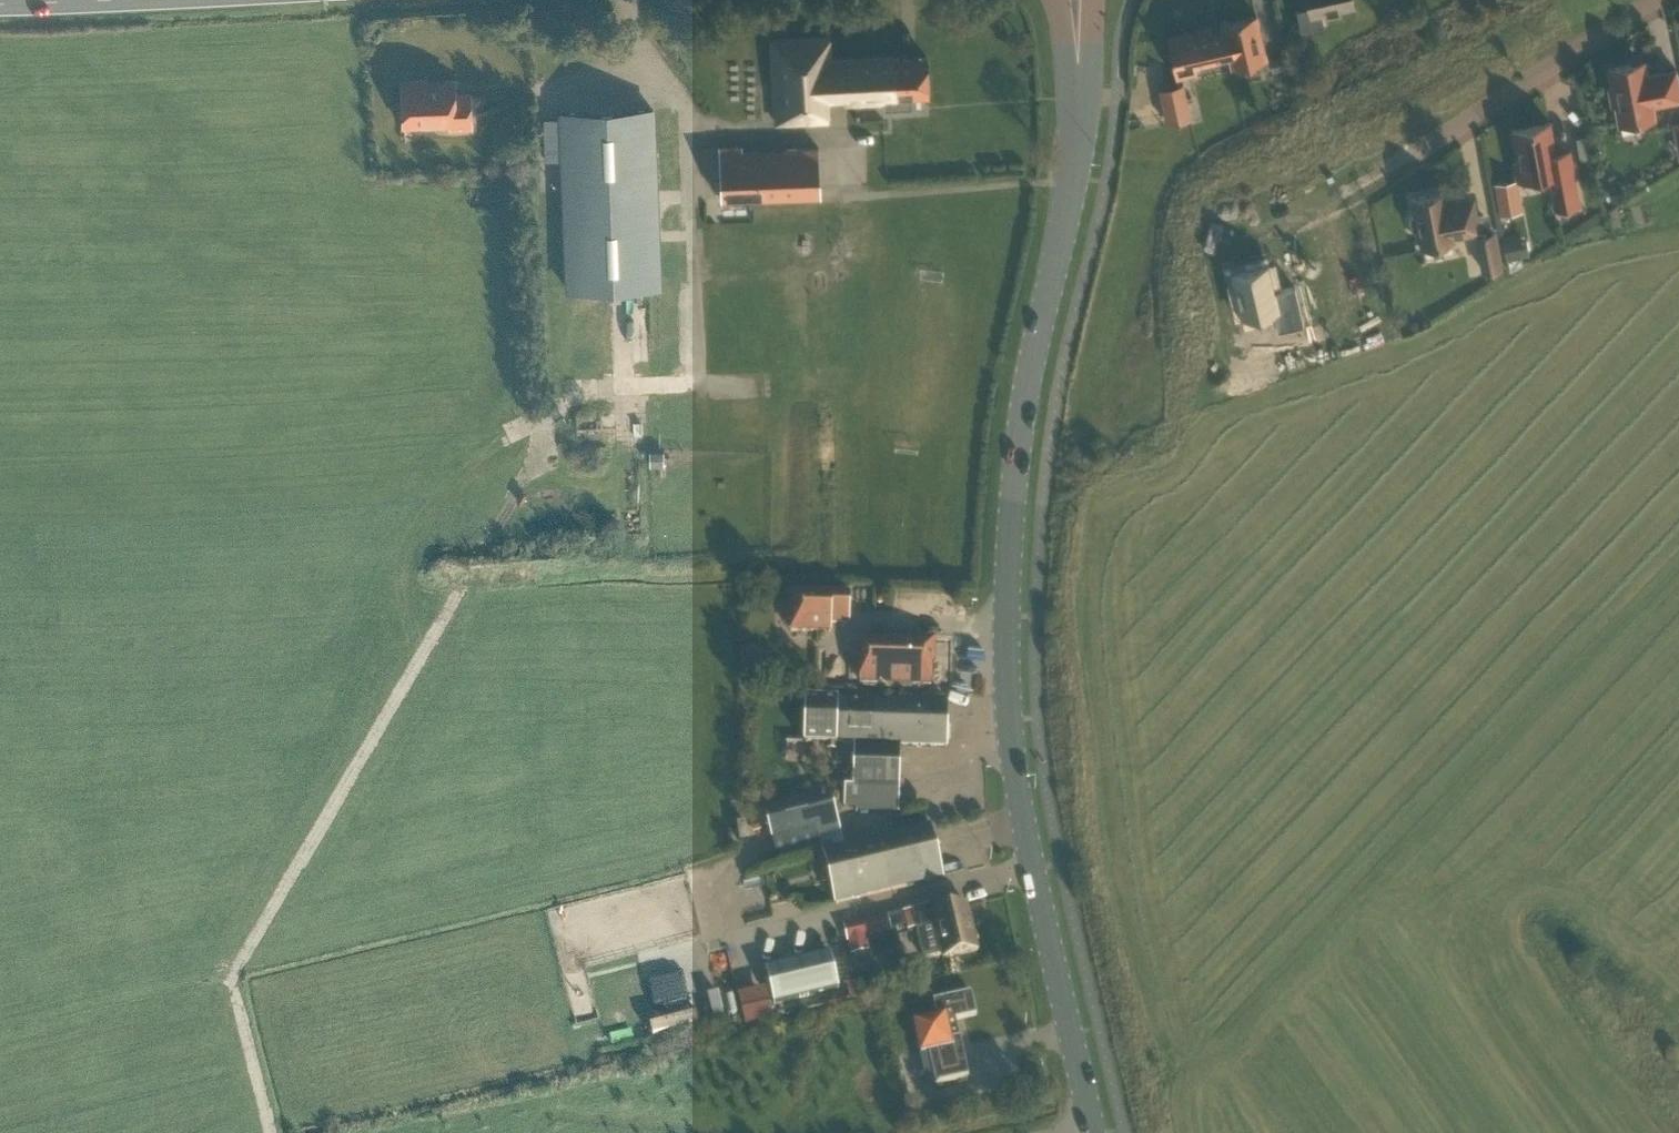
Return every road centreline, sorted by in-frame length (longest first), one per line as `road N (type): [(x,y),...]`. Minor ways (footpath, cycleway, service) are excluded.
road 1 (secondary): [(1095,1132),(1026,823),(1009,655),(1025,430),(1077,153),(1080,0)]
road 2 (residential): [(1412,155),(1653,0)]

